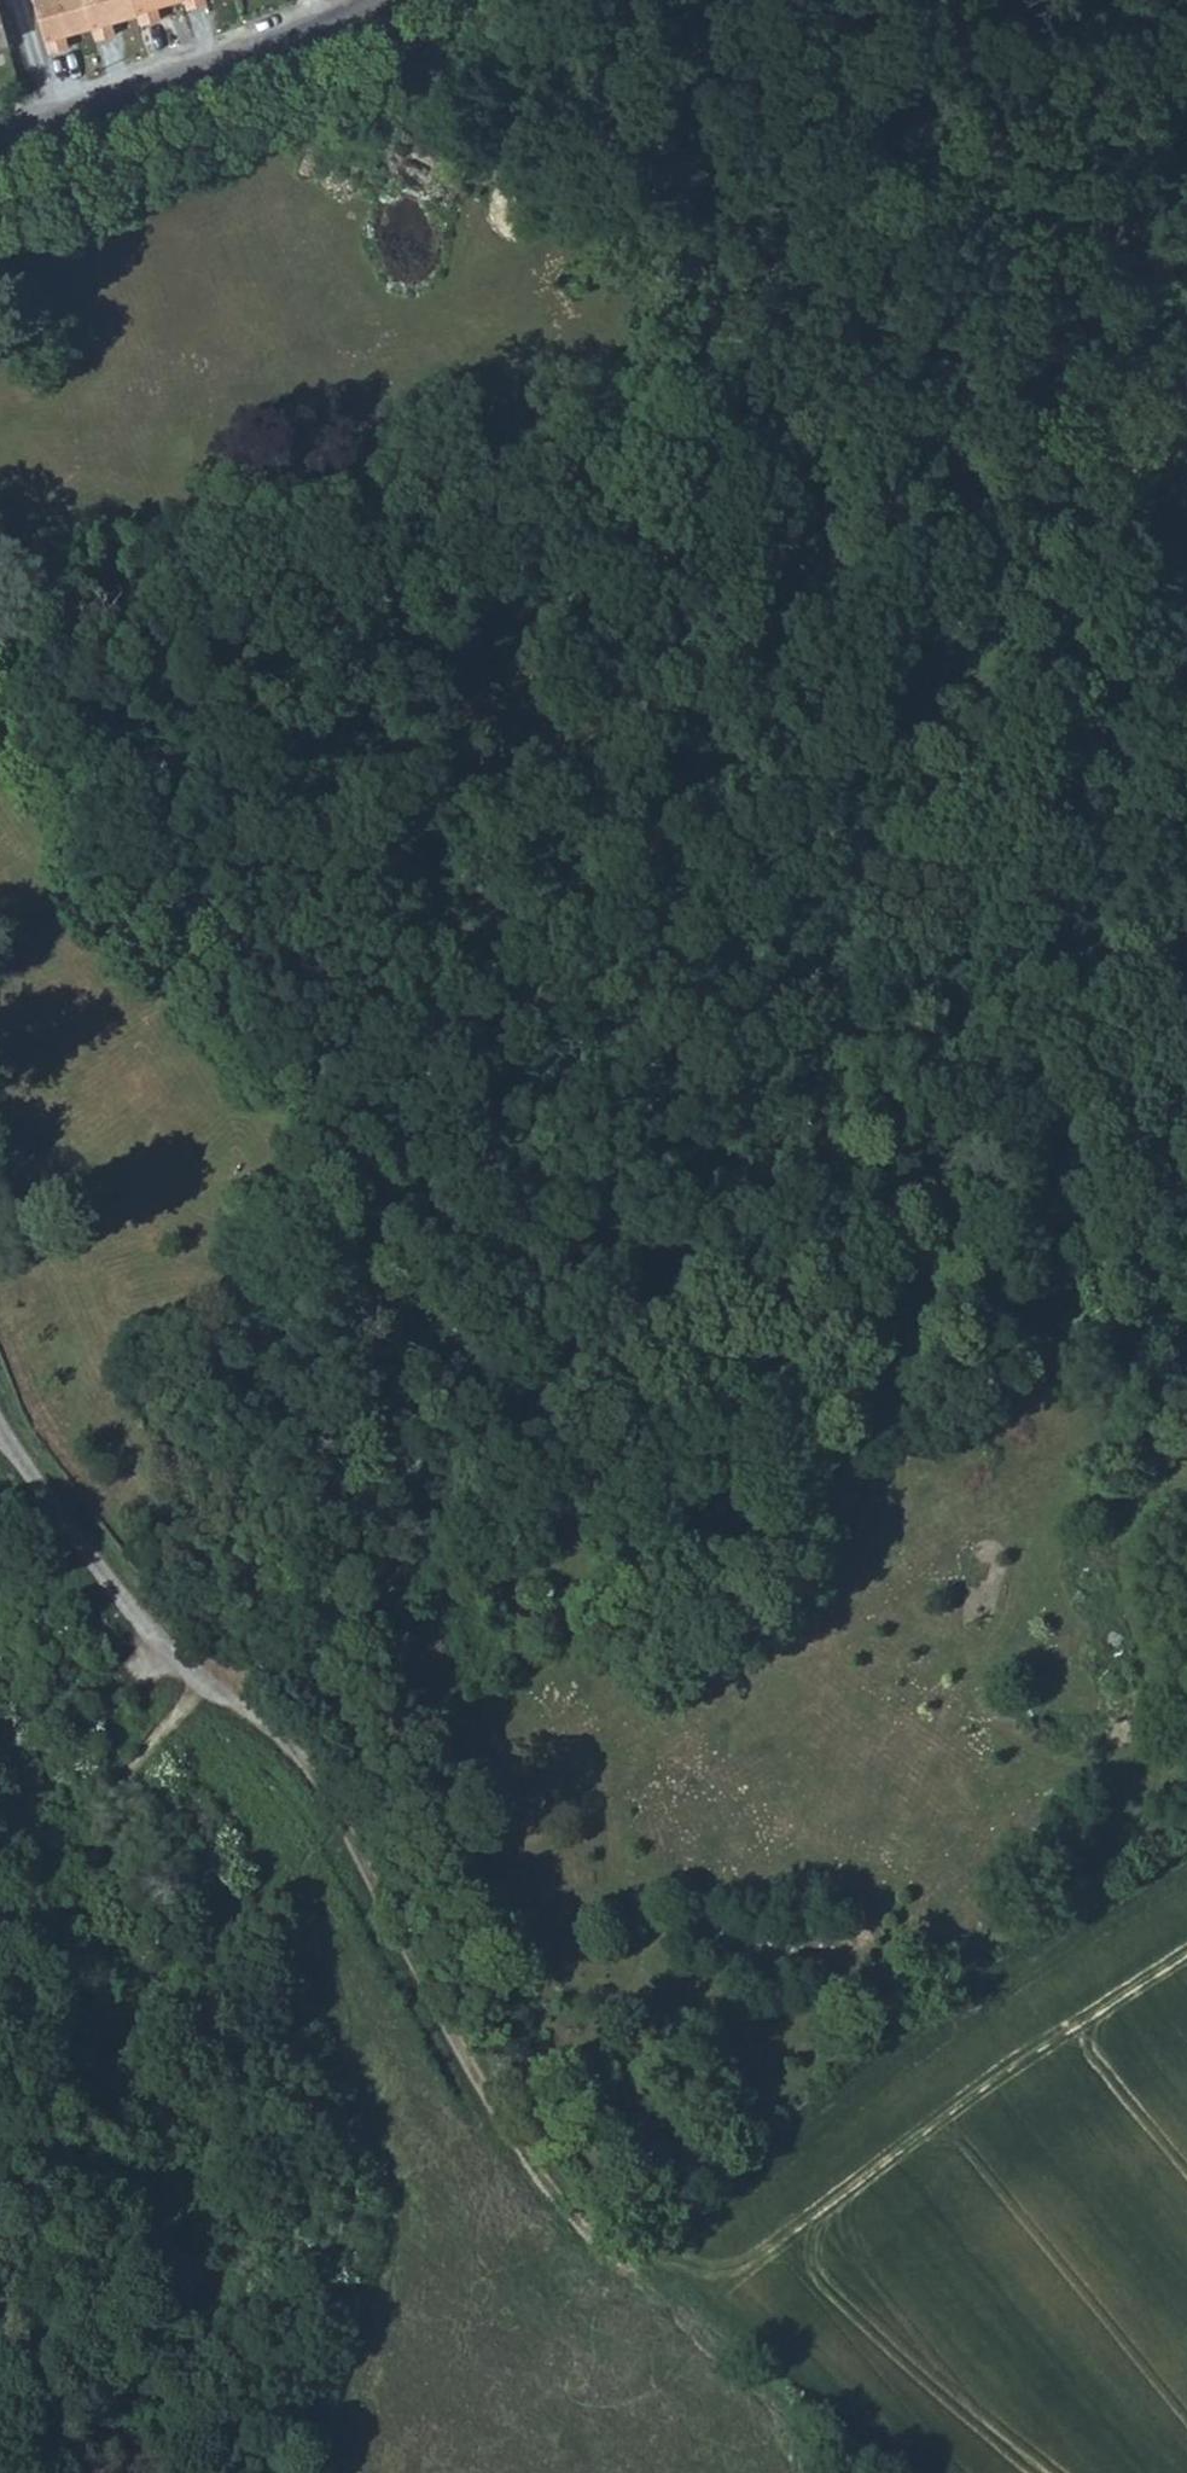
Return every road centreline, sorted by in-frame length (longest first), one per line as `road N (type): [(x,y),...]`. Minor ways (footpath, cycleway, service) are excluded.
road 1 (track): [(304,1761),(479,2094),(554,2205),(623,2276)]
road 2 (residential): [(0,1430),(34,1485),(209,1684),(304,1761)]
road 3 (residential): [(0,136),(348,0)]

